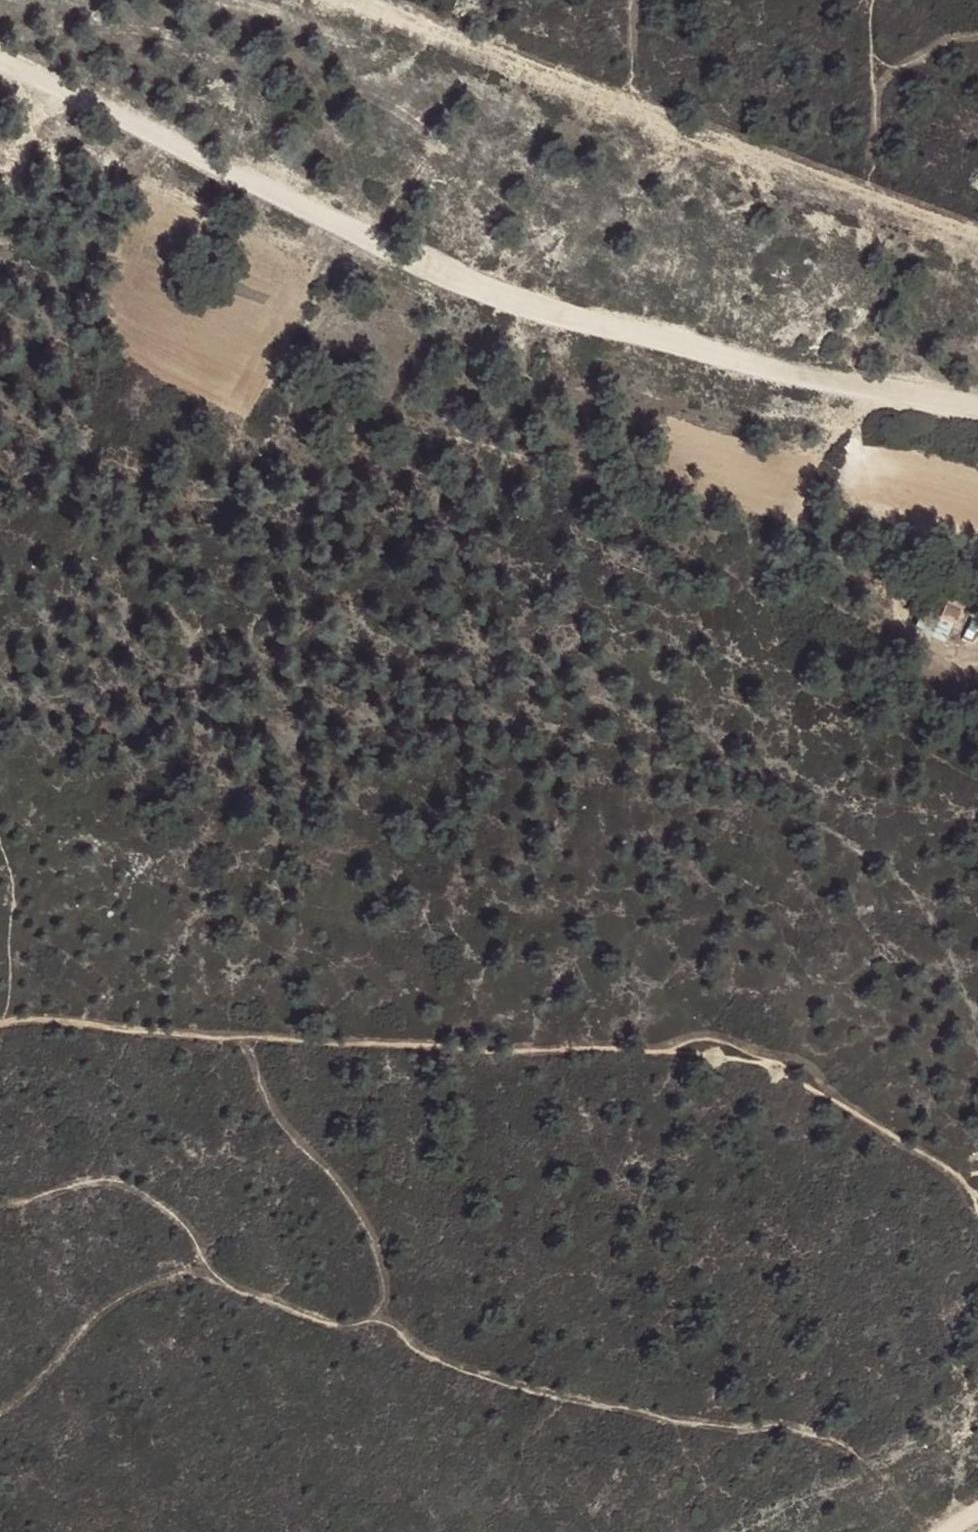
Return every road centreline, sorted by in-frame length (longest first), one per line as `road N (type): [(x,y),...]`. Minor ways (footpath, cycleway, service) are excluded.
road 1 (track): [(0,57),(480,291),(846,388),(977,412)]
road 2 (track): [(388,0),(977,232)]

